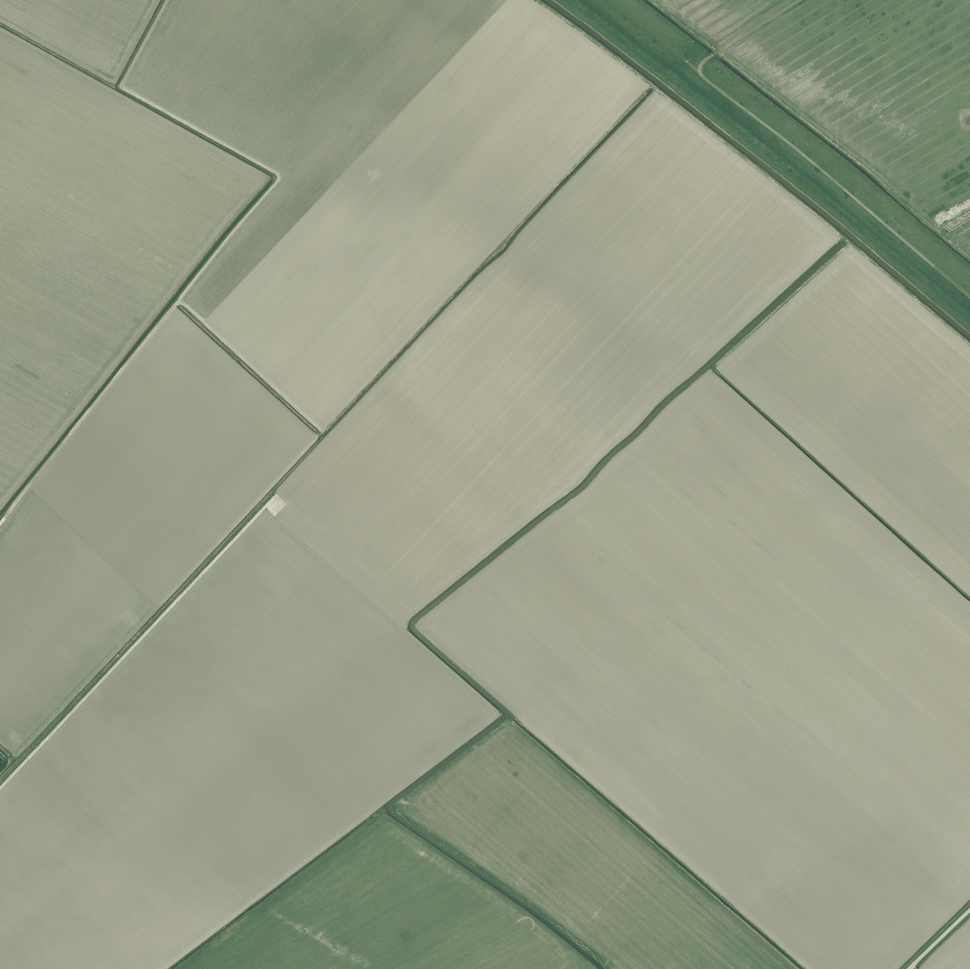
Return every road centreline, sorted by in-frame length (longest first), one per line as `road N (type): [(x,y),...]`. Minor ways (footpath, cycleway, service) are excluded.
road 1 (track): [(0,789),(276,502)]
road 2 (track): [(701,76),(969,298)]
road 3 (track): [(0,524),(175,306)]
road 4 (track): [(701,76),(705,60),(800,0)]

